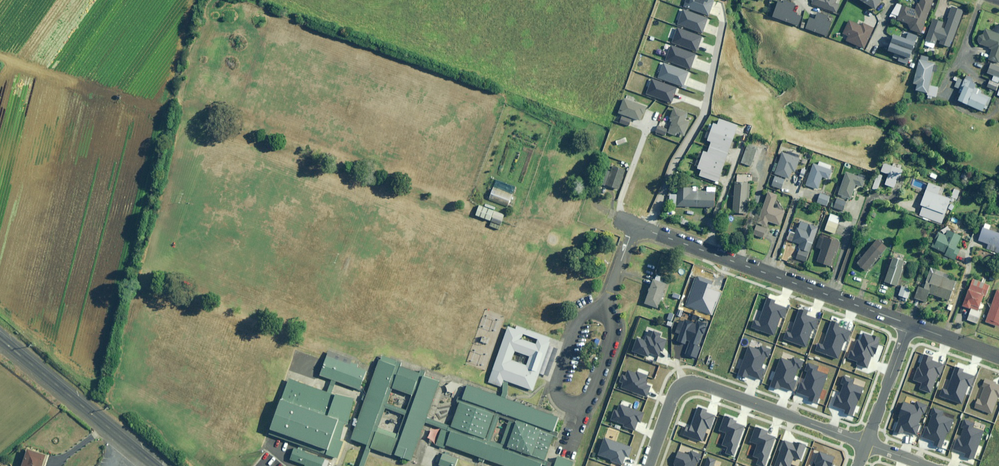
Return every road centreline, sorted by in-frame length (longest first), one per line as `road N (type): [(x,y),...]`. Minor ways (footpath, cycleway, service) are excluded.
road 1 (residential): [(622,222),(910,326)]
road 2 (track): [(0,57),(168,117),(197,0)]
road 3 (residential): [(649,465),(679,385),(694,378),(870,438)]
road 4 (secondary): [(155,465),(0,339)]

